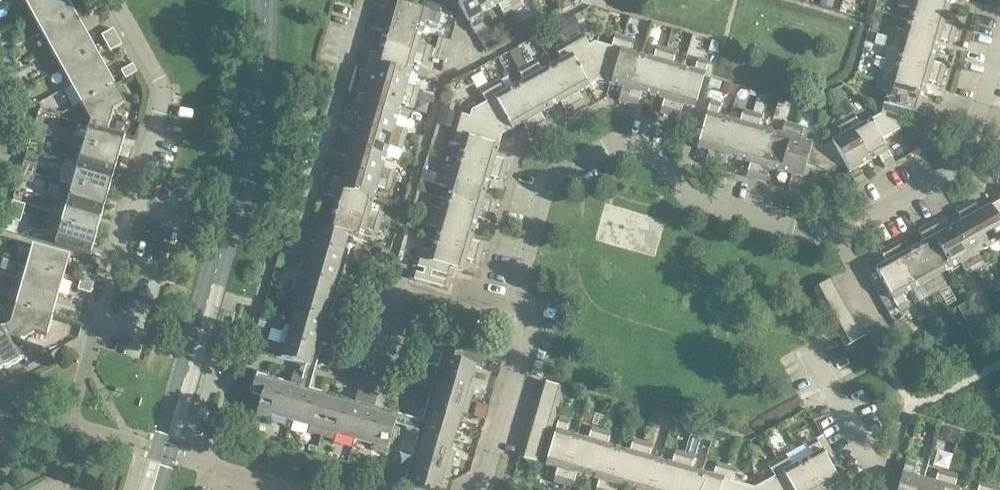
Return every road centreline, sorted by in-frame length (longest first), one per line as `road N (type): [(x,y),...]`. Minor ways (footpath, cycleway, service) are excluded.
road 1 (residential): [(842,241),(730,214),(635,155),(621,154),(542,191),(510,314),(521,352),(488,465),(471,489)]
road 2 (residential): [(90,358),(163,104),(115,0)]
road 3 (residential): [(999,54),(968,163),(842,241)]
road 4 (residential): [(306,225),(371,0)]

